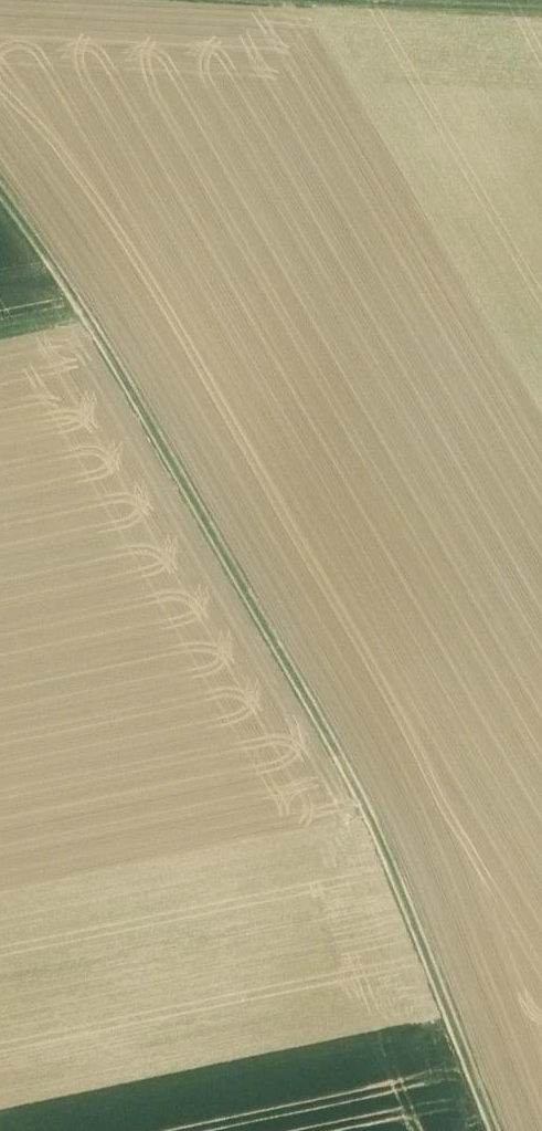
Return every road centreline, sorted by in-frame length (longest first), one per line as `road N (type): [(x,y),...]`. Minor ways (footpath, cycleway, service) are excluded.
road 1 (track): [(506,1130),(379,842),(72,313),(0,205)]
road 2 (track): [(1,0),(394,19),(397,0)]
road 3 (track): [(379,842),(541,832)]
road 4 (track): [(394,19),(541,20)]

